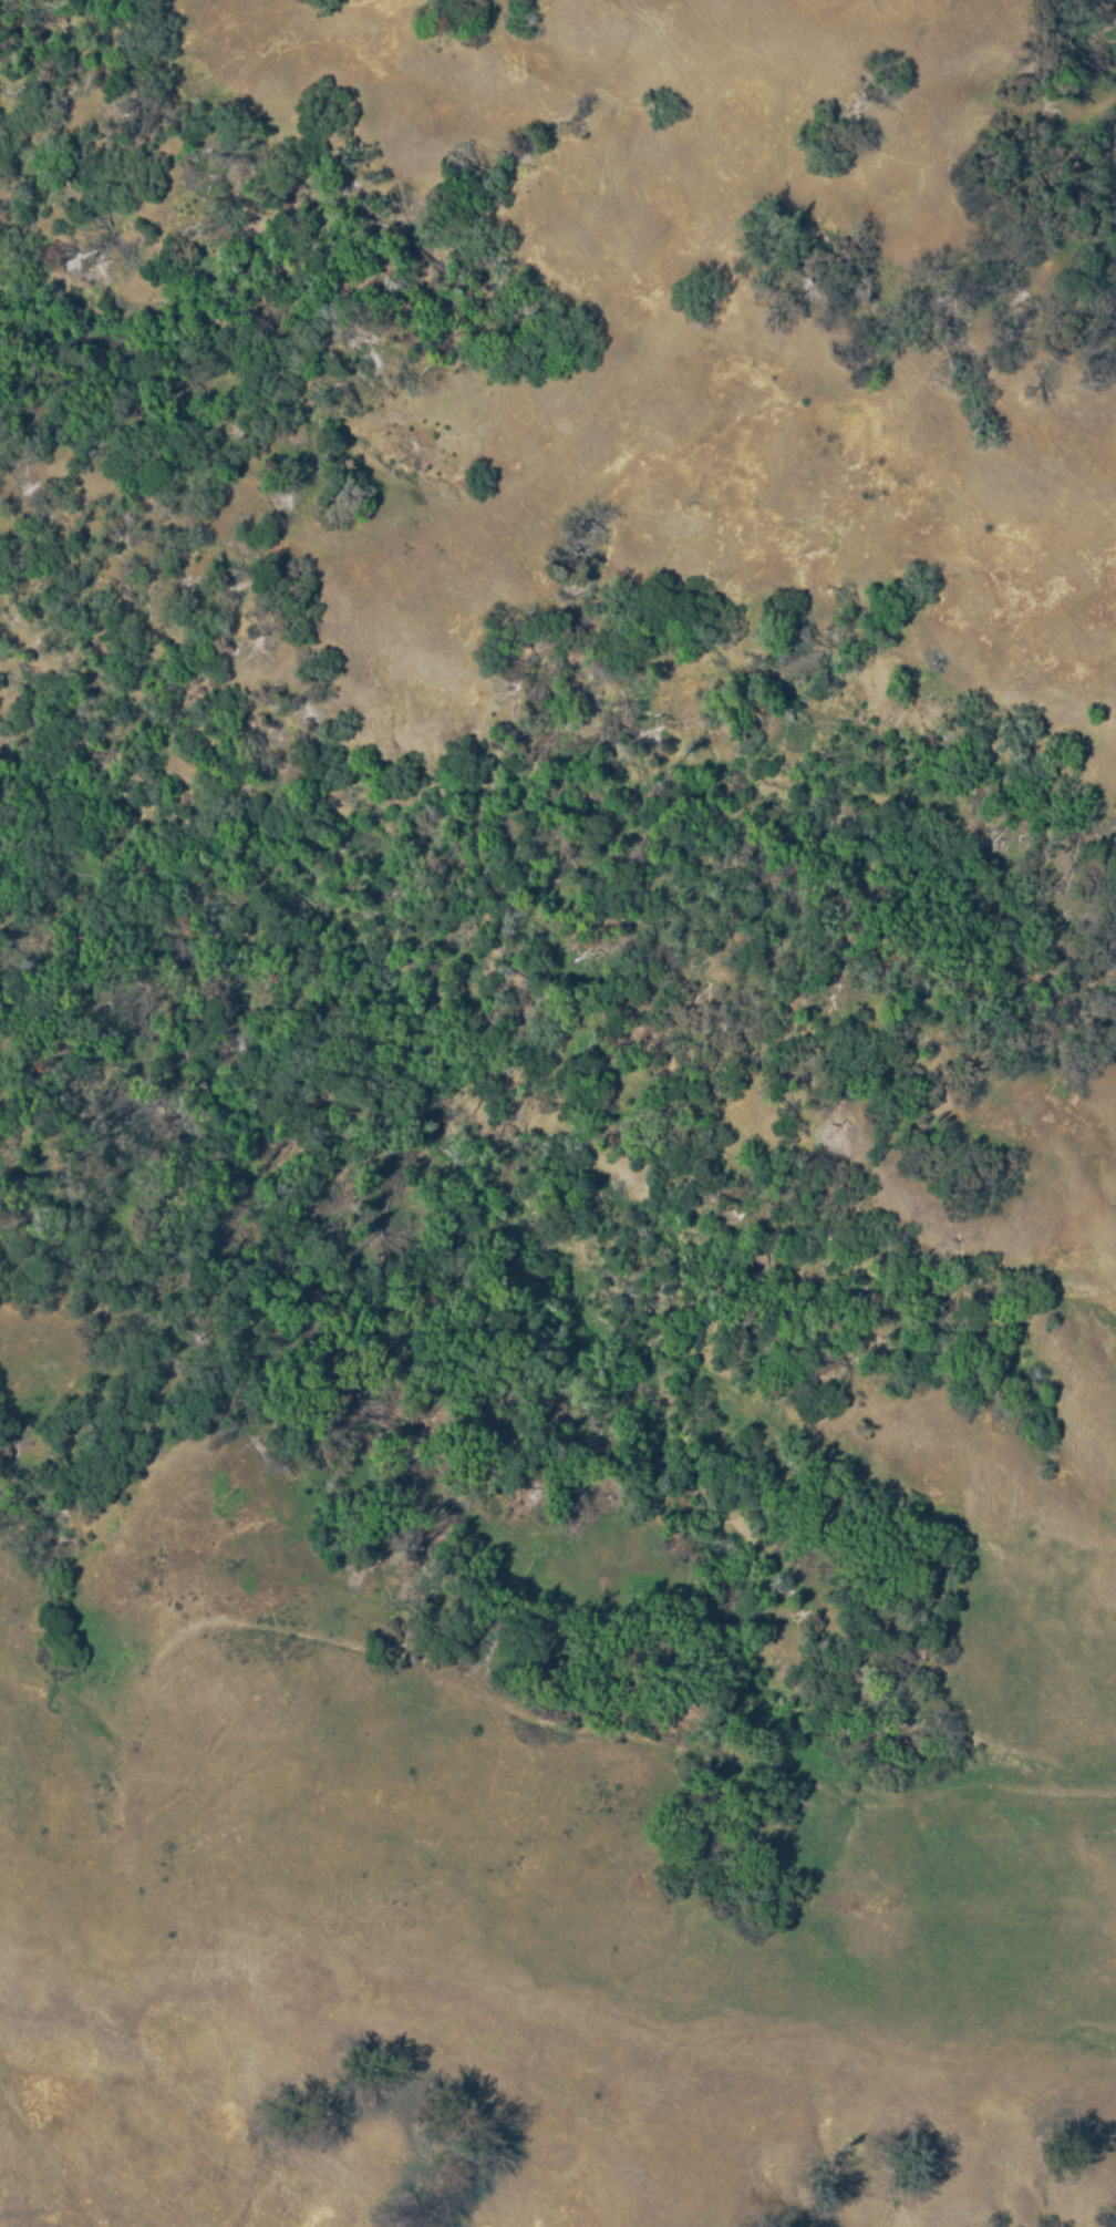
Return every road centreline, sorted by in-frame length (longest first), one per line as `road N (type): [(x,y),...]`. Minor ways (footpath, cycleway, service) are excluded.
road 1 (residential): [(955,2226),(953,2157),(923,2096),(852,2020),(803,1914),(782,1692),(783,1618)]

